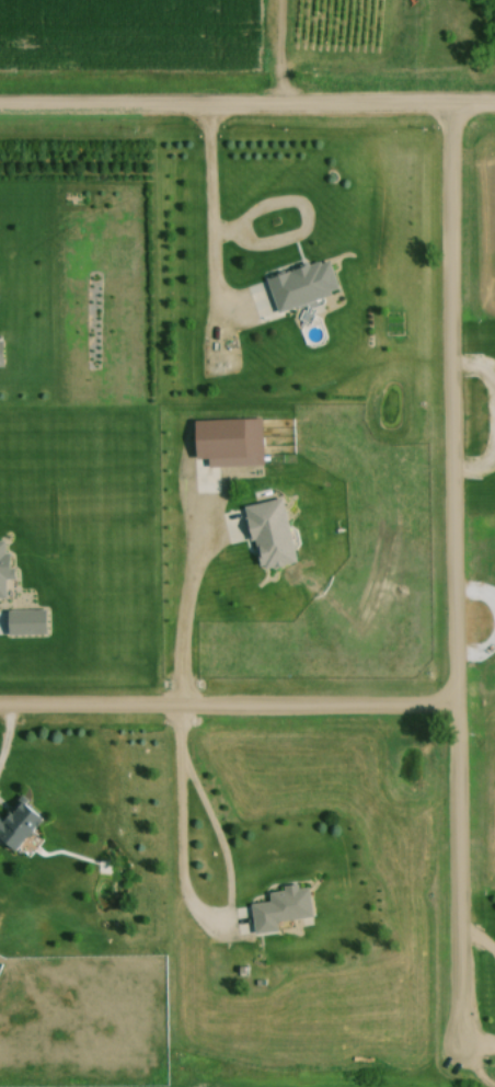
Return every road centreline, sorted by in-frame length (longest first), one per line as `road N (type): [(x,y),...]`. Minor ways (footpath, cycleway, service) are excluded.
road 1 (residential): [(458,1062),(450,108)]
road 2 (residential): [(0,108),(494,108)]
road 3 (residential): [(453,707),(0,710)]

